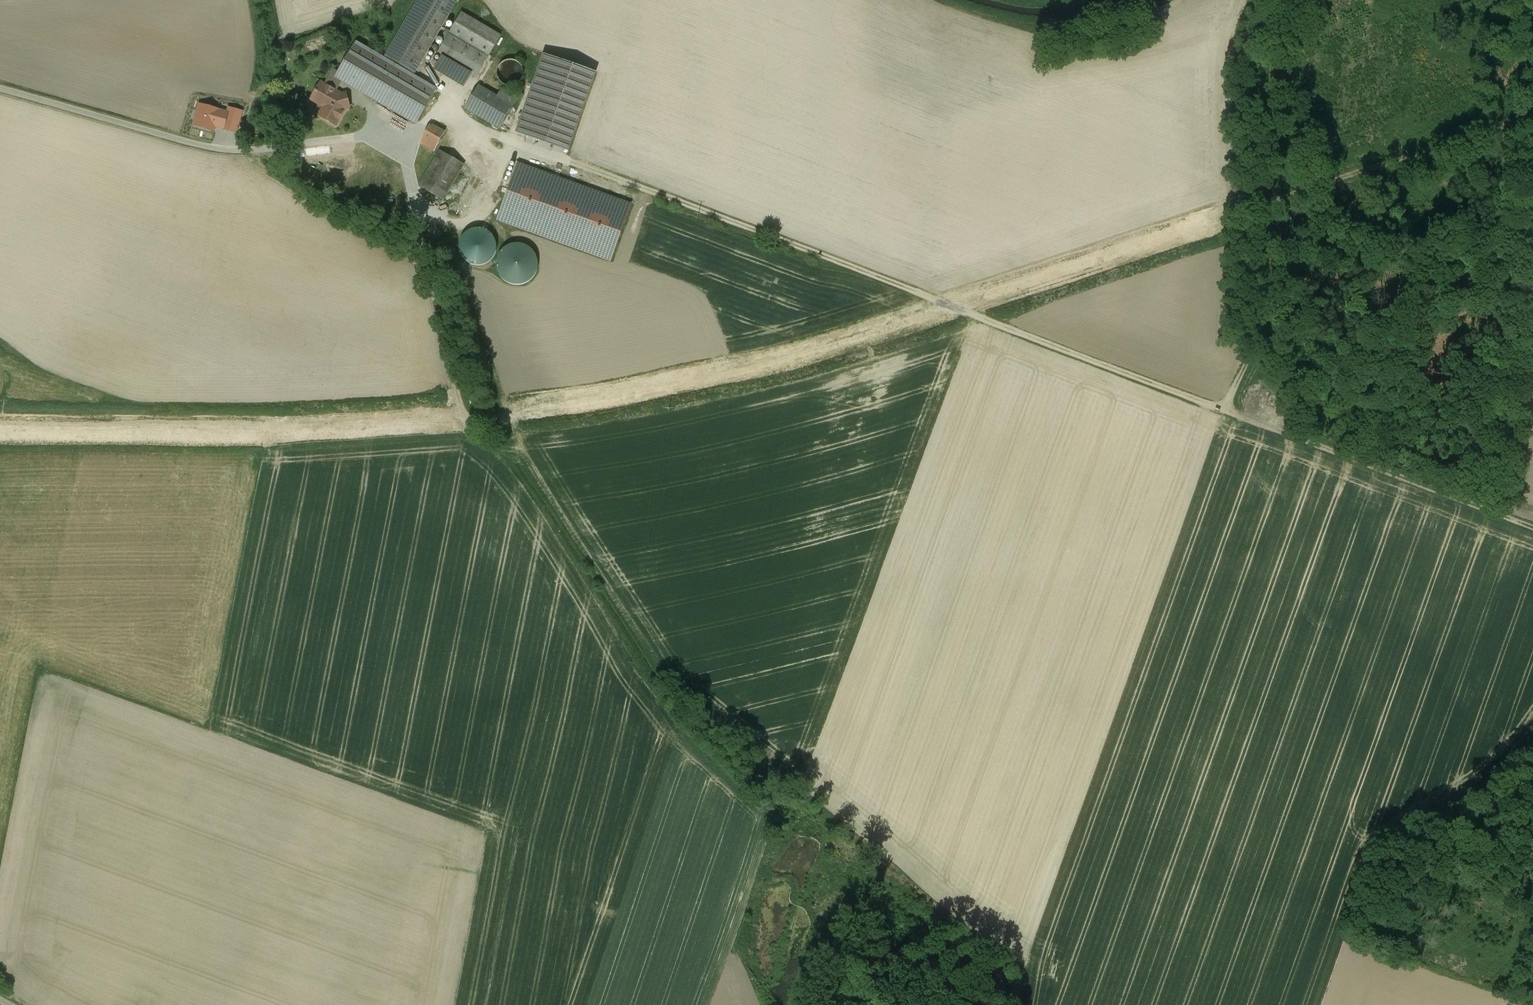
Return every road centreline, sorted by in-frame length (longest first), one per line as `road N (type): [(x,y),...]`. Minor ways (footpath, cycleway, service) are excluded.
road 1 (track): [(403,139),(445,112),(469,129),(1532,529)]

